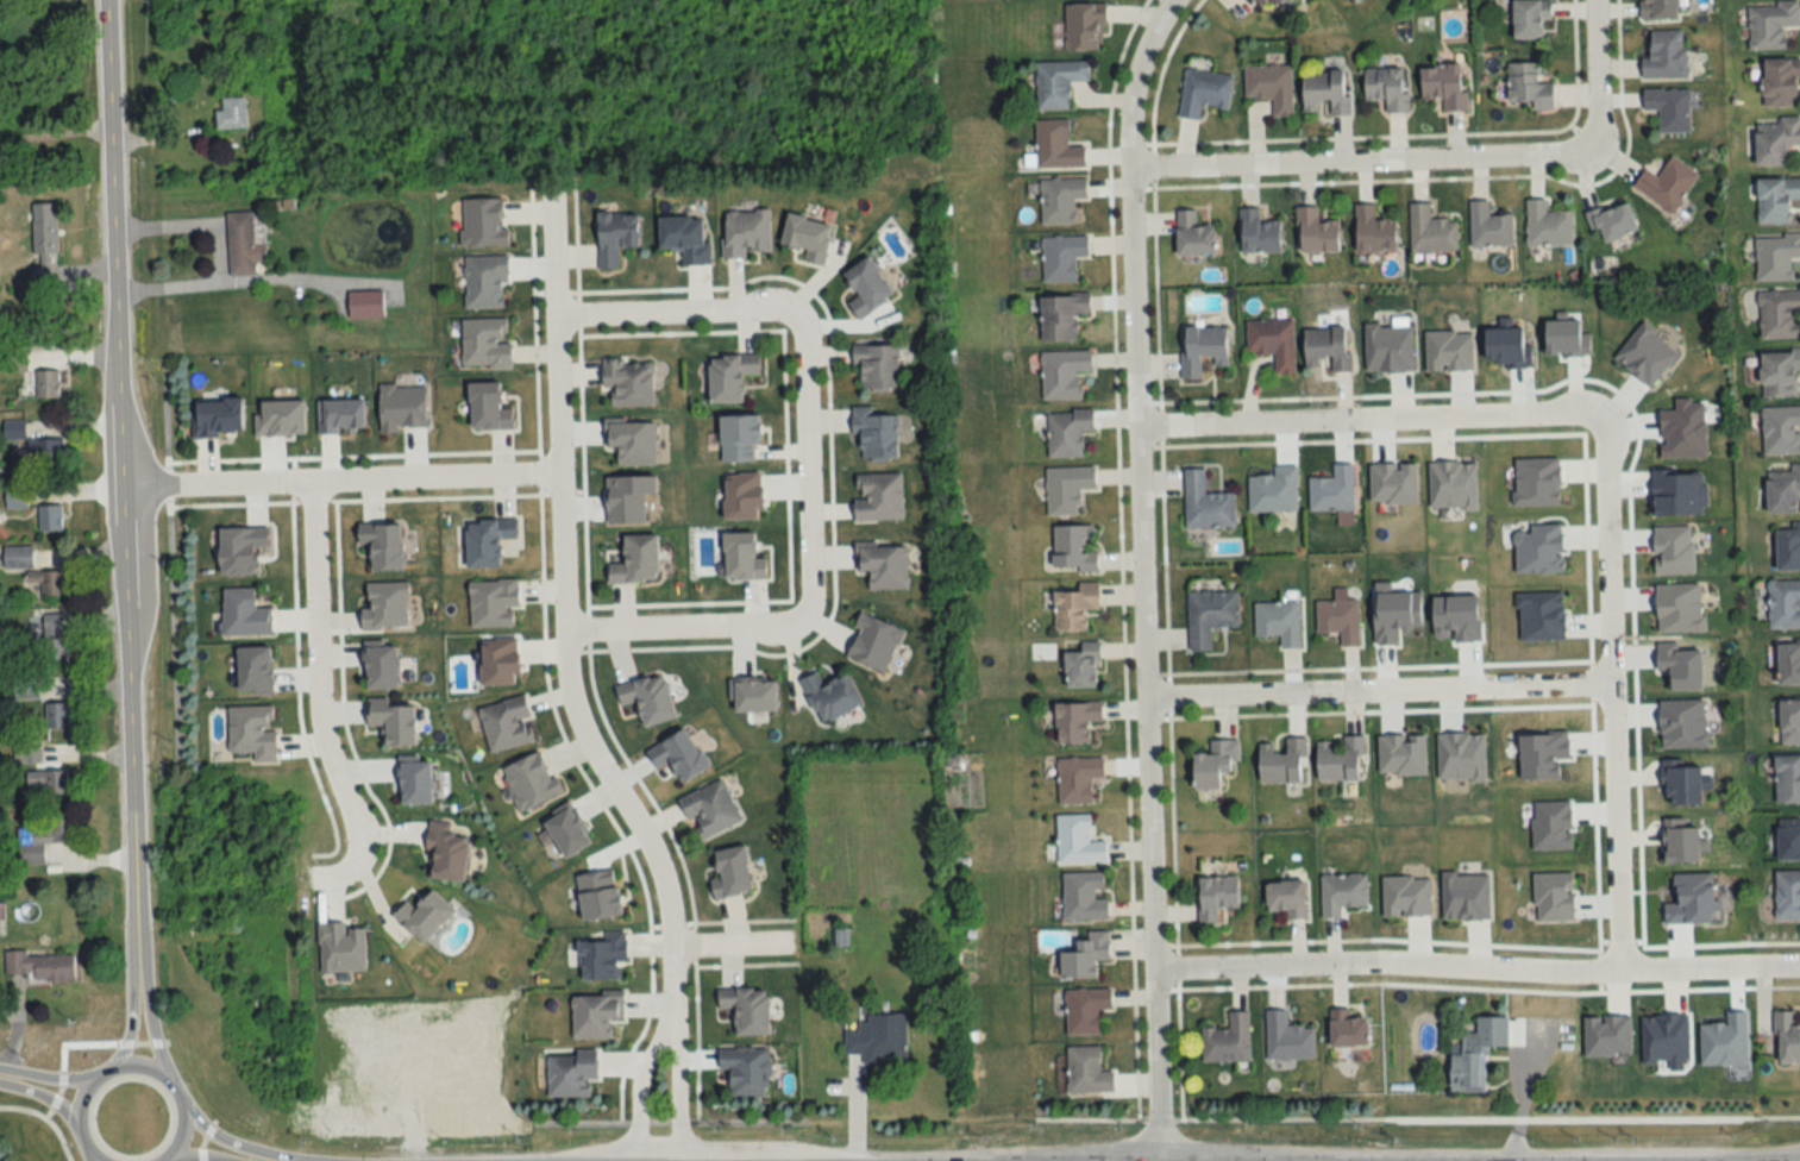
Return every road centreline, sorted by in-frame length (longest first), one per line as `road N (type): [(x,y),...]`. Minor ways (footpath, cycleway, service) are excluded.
road 1 (residential): [(1175,0),(1144,49),(1130,125),(1163,1160)]
road 2 (tertiary): [(105,0),(138,949)]
road 3 (residential): [(550,195),(570,698),(661,873),(673,947),(671,1010)]
road 4 (residential): [(1799,964),(1154,972)]
road 5 (residential): [(1601,408),(1617,964)]
road 6 (residential): [(1137,426),(1601,408)]
road 7 (residential): [(1146,697),(1608,680)]
road 8 (residential): [(1130,169),(1551,157),(1588,140)]
road 9 (residential): [(120,488),(560,475)]
road 10 (residential): [(313,482),(319,716),(349,805),(365,828),(364,859),(320,877)]
road 11 (residential): [(799,318),(807,340),(810,603),(797,622)]
road 12 (tertiary): [(174,1160),(187,1109),(167,1079),(133,1066),(95,1078),(82,1093),(75,1131),(89,1160)]
road 13 (residential): [(554,315),(777,309),(799,318)]
road 14 (residential): [(797,622),(566,629)]
road 15 (residential): [(671,1010),(638,1077),(636,1160)]
road 16 (residential): [(678,1160),(671,1010)]
road 17 (residential): [(1588,140),(1592,0)]
road 18 (tertiary): [(167,1079),(138,949)]
road 19 (tertiary): [(138,949),(125,1044),(113,1069)]

